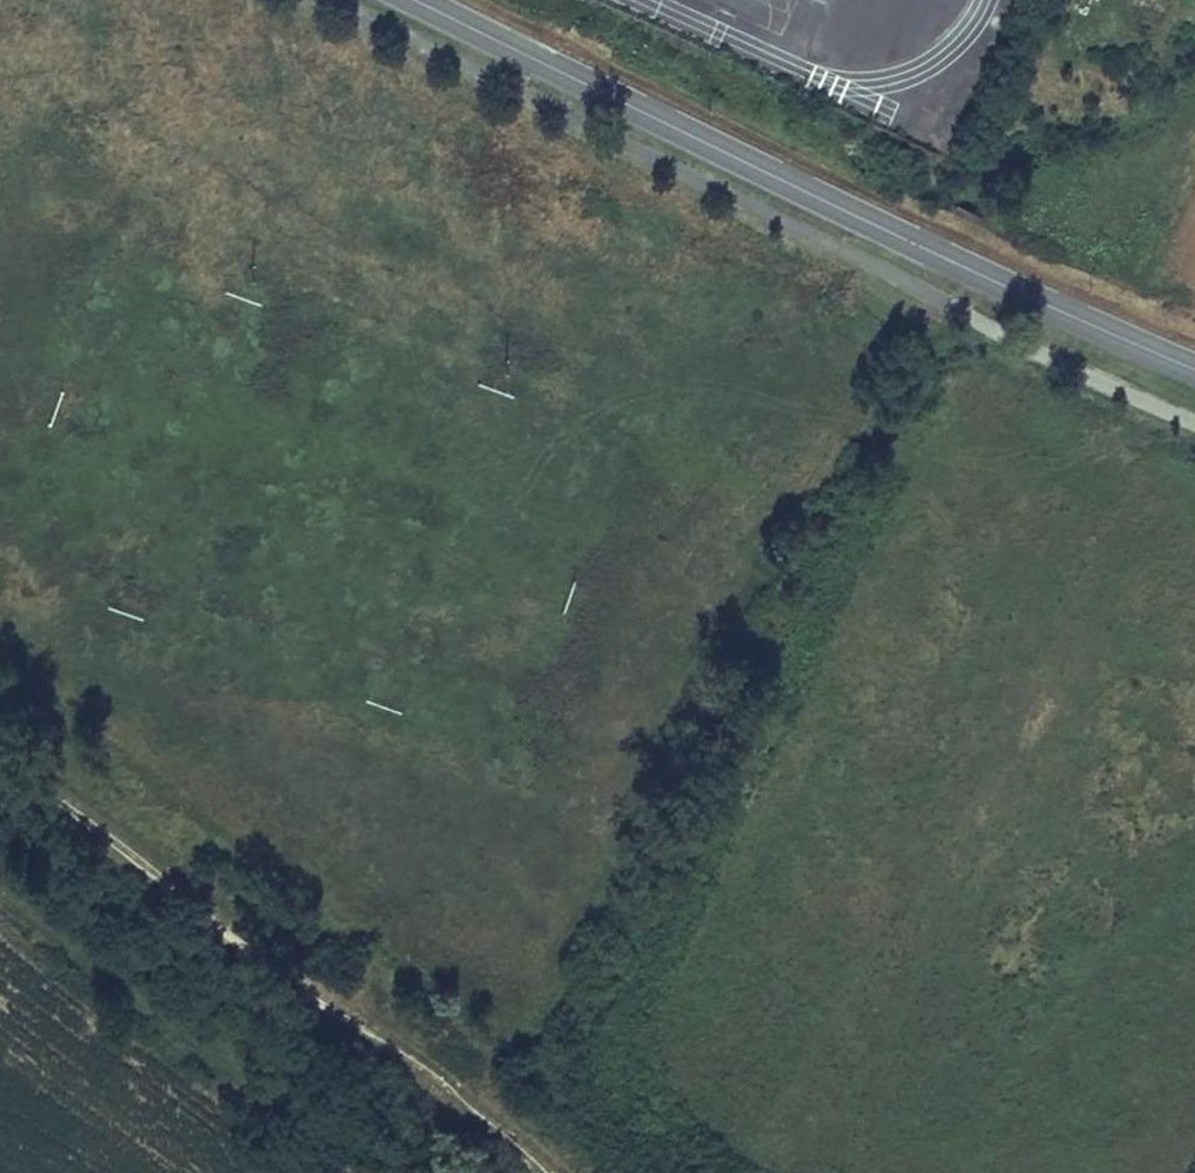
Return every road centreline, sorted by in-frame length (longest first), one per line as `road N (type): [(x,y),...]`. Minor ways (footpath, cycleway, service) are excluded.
road 1 (tertiary): [(1194,369),(847,212),(413,0)]

